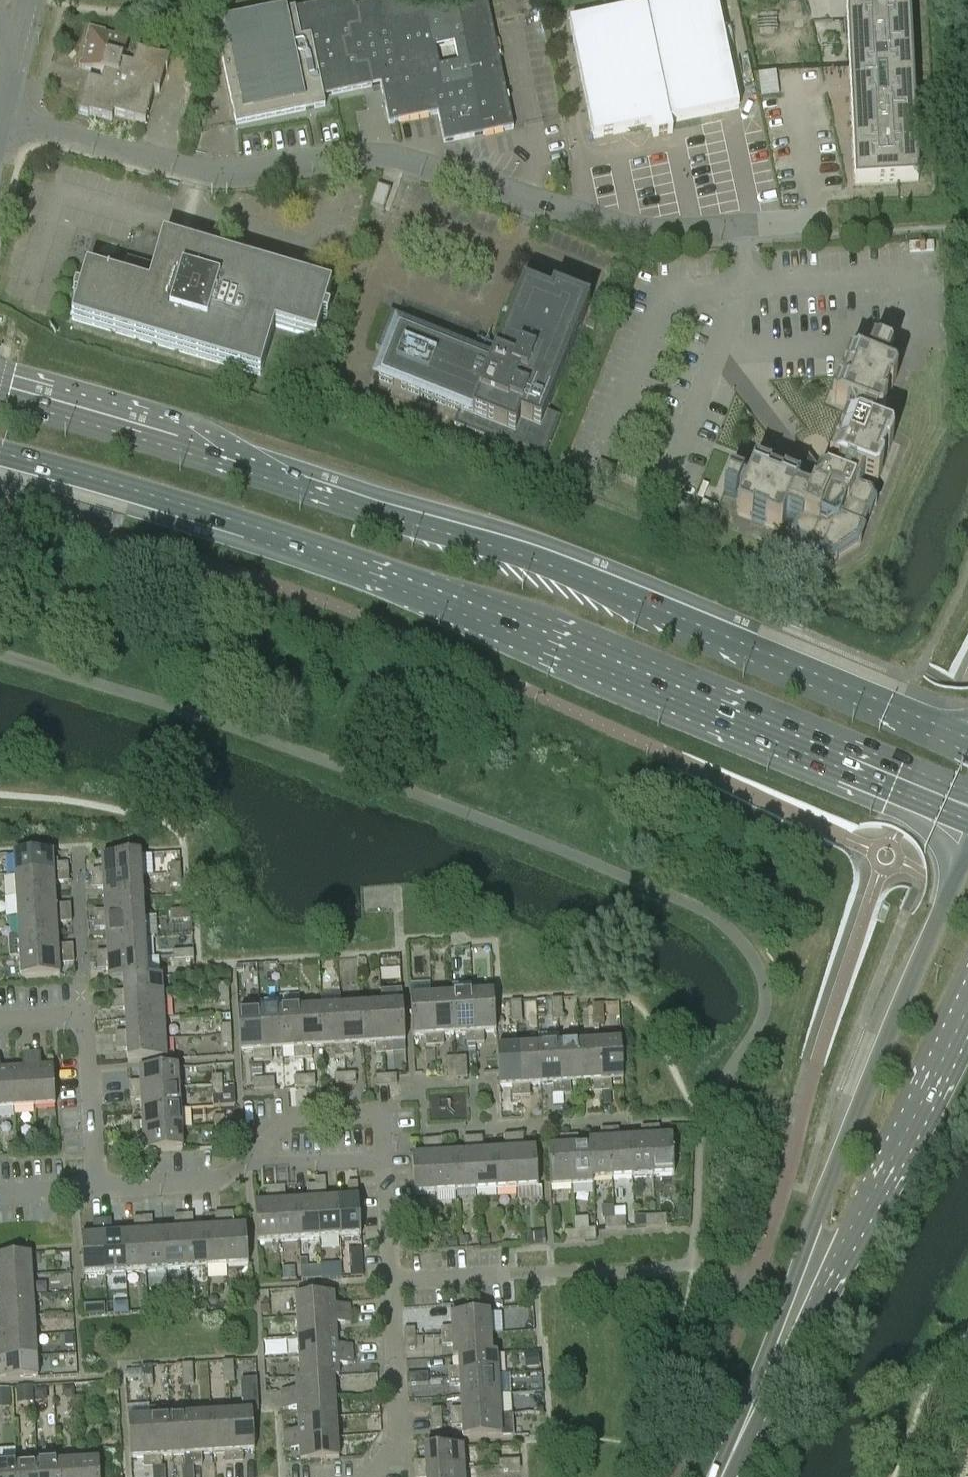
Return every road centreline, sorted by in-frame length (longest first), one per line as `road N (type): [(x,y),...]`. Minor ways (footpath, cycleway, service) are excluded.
road 1 (primary): [(0,458),(389,575),(967,821)]
road 2 (primary): [(967,740),(502,552),(0,398)]
road 3 (residential): [(828,221),(629,227),(410,161),(374,155),(235,174),(200,170),(0,116)]
road 4 (secondary): [(967,840),(844,1135),(739,1444)]
road 5 (secondary): [(739,1444),(967,1009)]
road 6 (residential): [(0,1018),(65,1016),(84,1027),(96,1189)]
road 7 (residential): [(375,1476),(400,1433),(391,1280)]
road 8 (residential): [(384,1157),(382,1114),(294,1119),(248,1164)]
road 9 (residential): [(248,1164),(215,1182),(96,1189)]
road 10 (residential): [(384,1157),(248,1164)]
road 11 (residential): [(391,1280),(384,1157)]
road 12 (residential): [(391,1280),(513,1272)]

